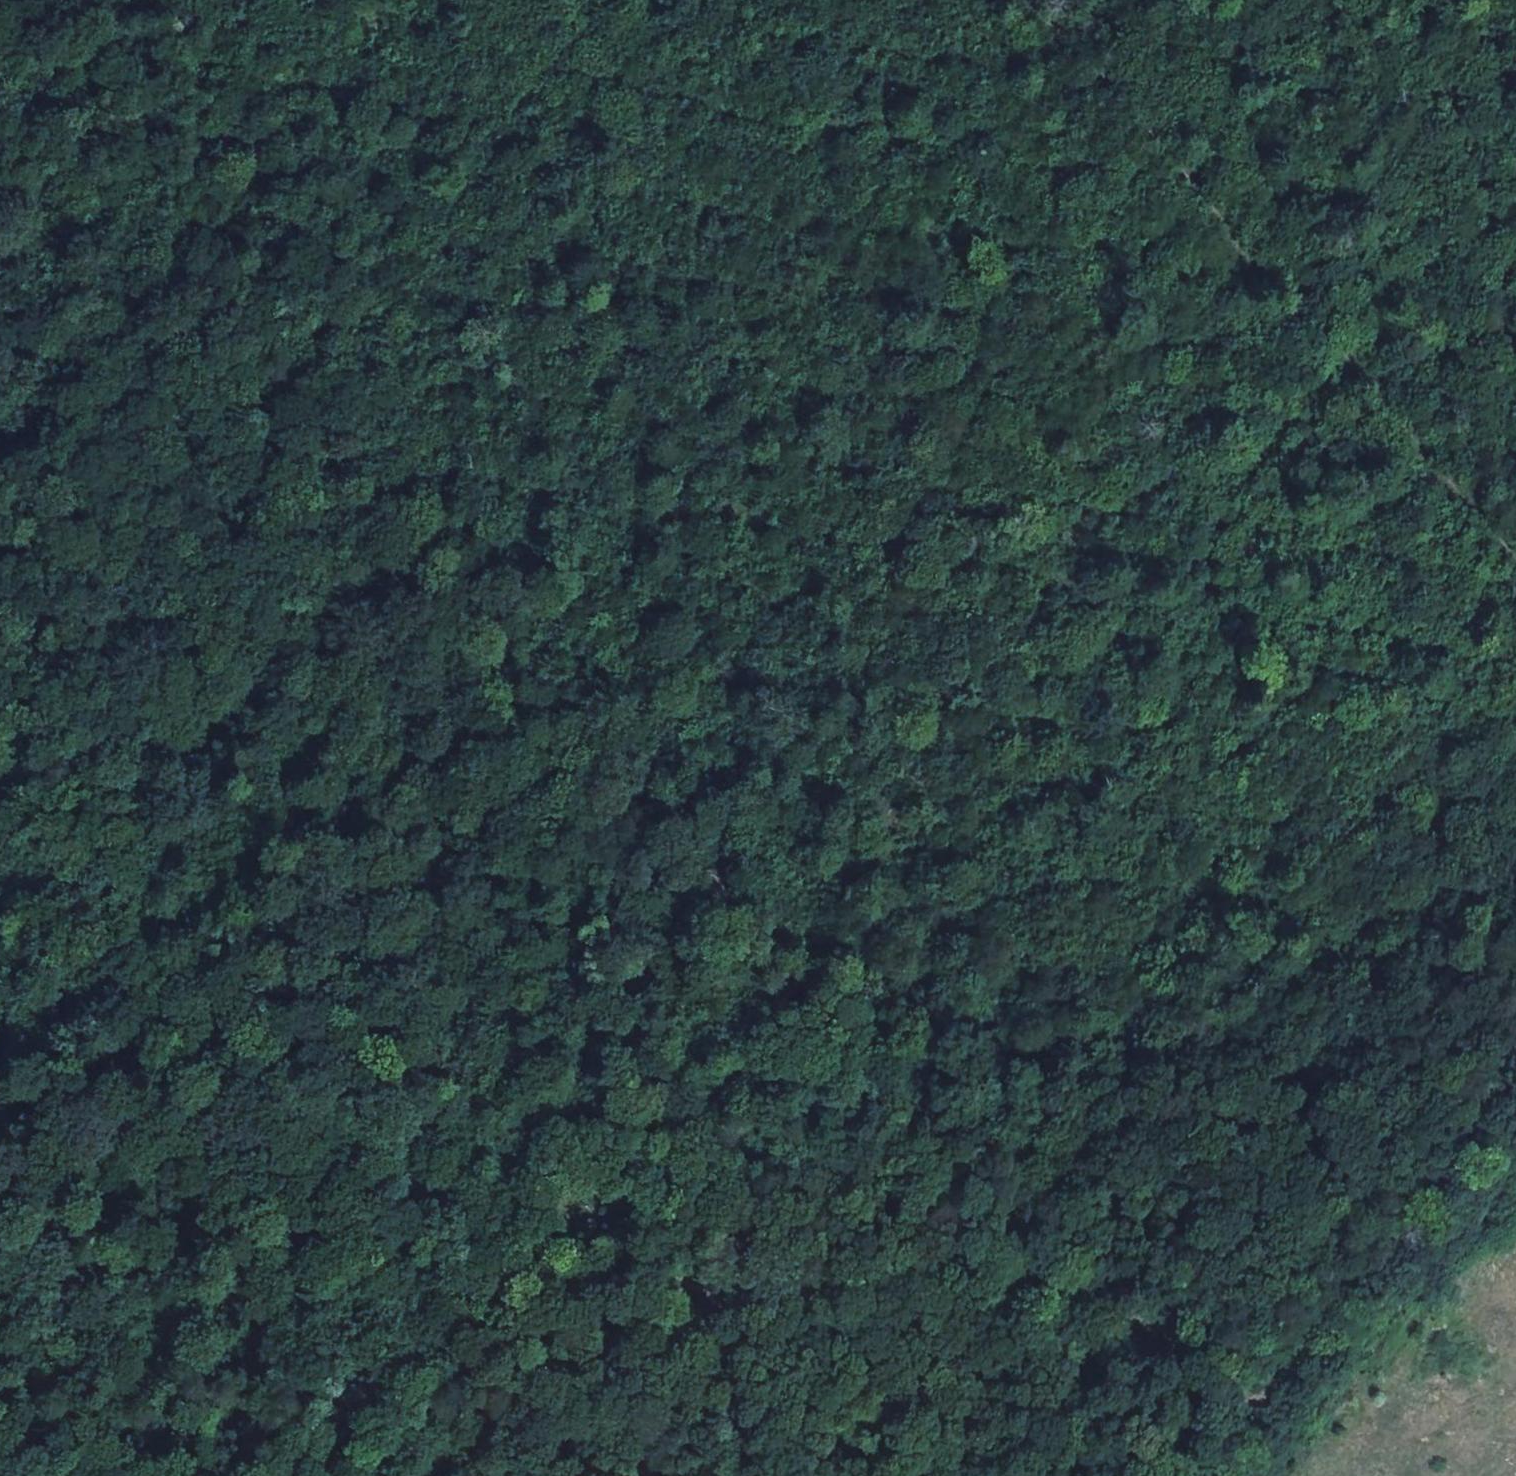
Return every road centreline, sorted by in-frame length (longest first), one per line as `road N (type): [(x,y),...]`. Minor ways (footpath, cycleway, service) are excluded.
road 1 (track): [(1150,1475),(1515,1070)]
road 2 (track): [(1515,192),(1458,292),(1361,369)]

